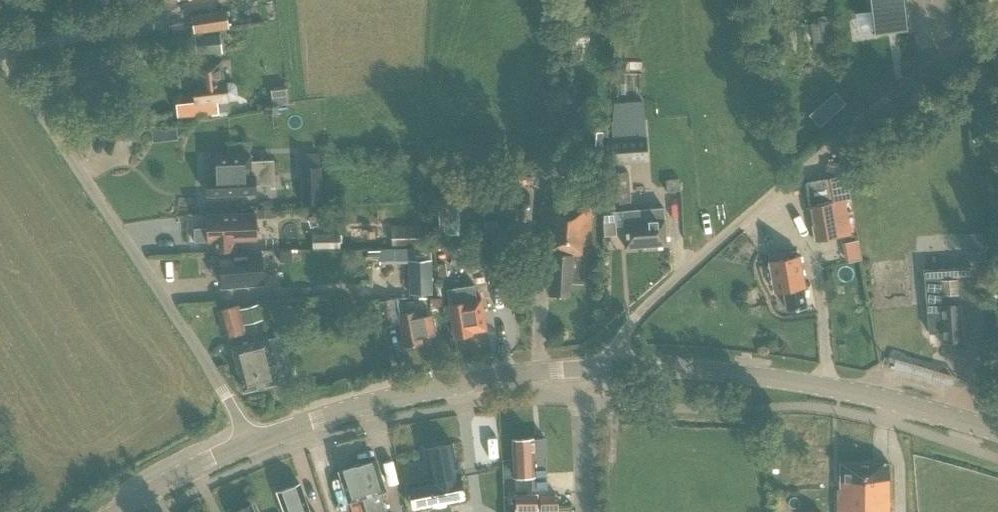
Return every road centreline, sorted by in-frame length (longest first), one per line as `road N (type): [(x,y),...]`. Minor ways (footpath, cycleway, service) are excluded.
road 1 (residential): [(610,370),(629,325),(867,116),(997,21)]
road 2 (residential): [(255,443),(0,50)]
road 3 (tertiary): [(997,432),(787,379),(610,370)]
road 4 (tertiary): [(255,443),(413,394),(610,370)]
road 5 (tertiary): [(121,511),(255,443)]

